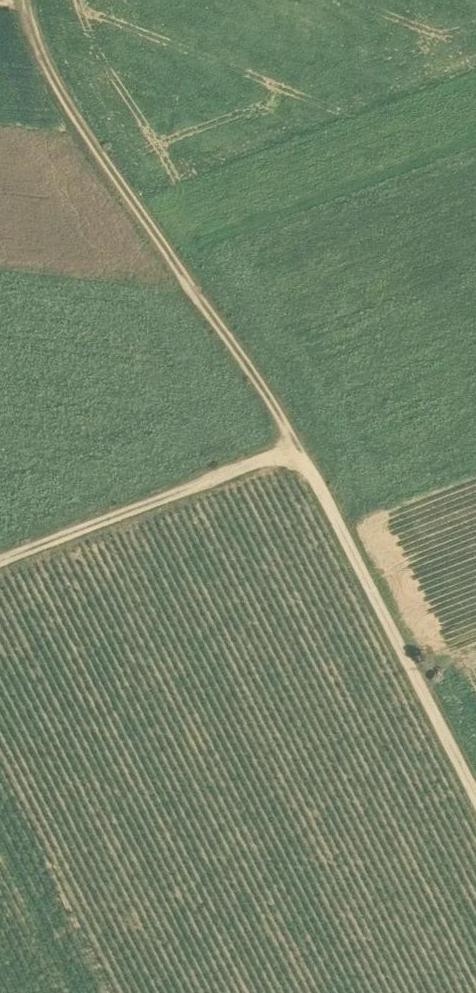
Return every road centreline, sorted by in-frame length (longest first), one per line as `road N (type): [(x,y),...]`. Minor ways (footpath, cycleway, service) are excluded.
road 1 (track): [(25,0),(41,56),(300,456),(475,796)]
road 2 (track): [(0,568),(300,456)]

